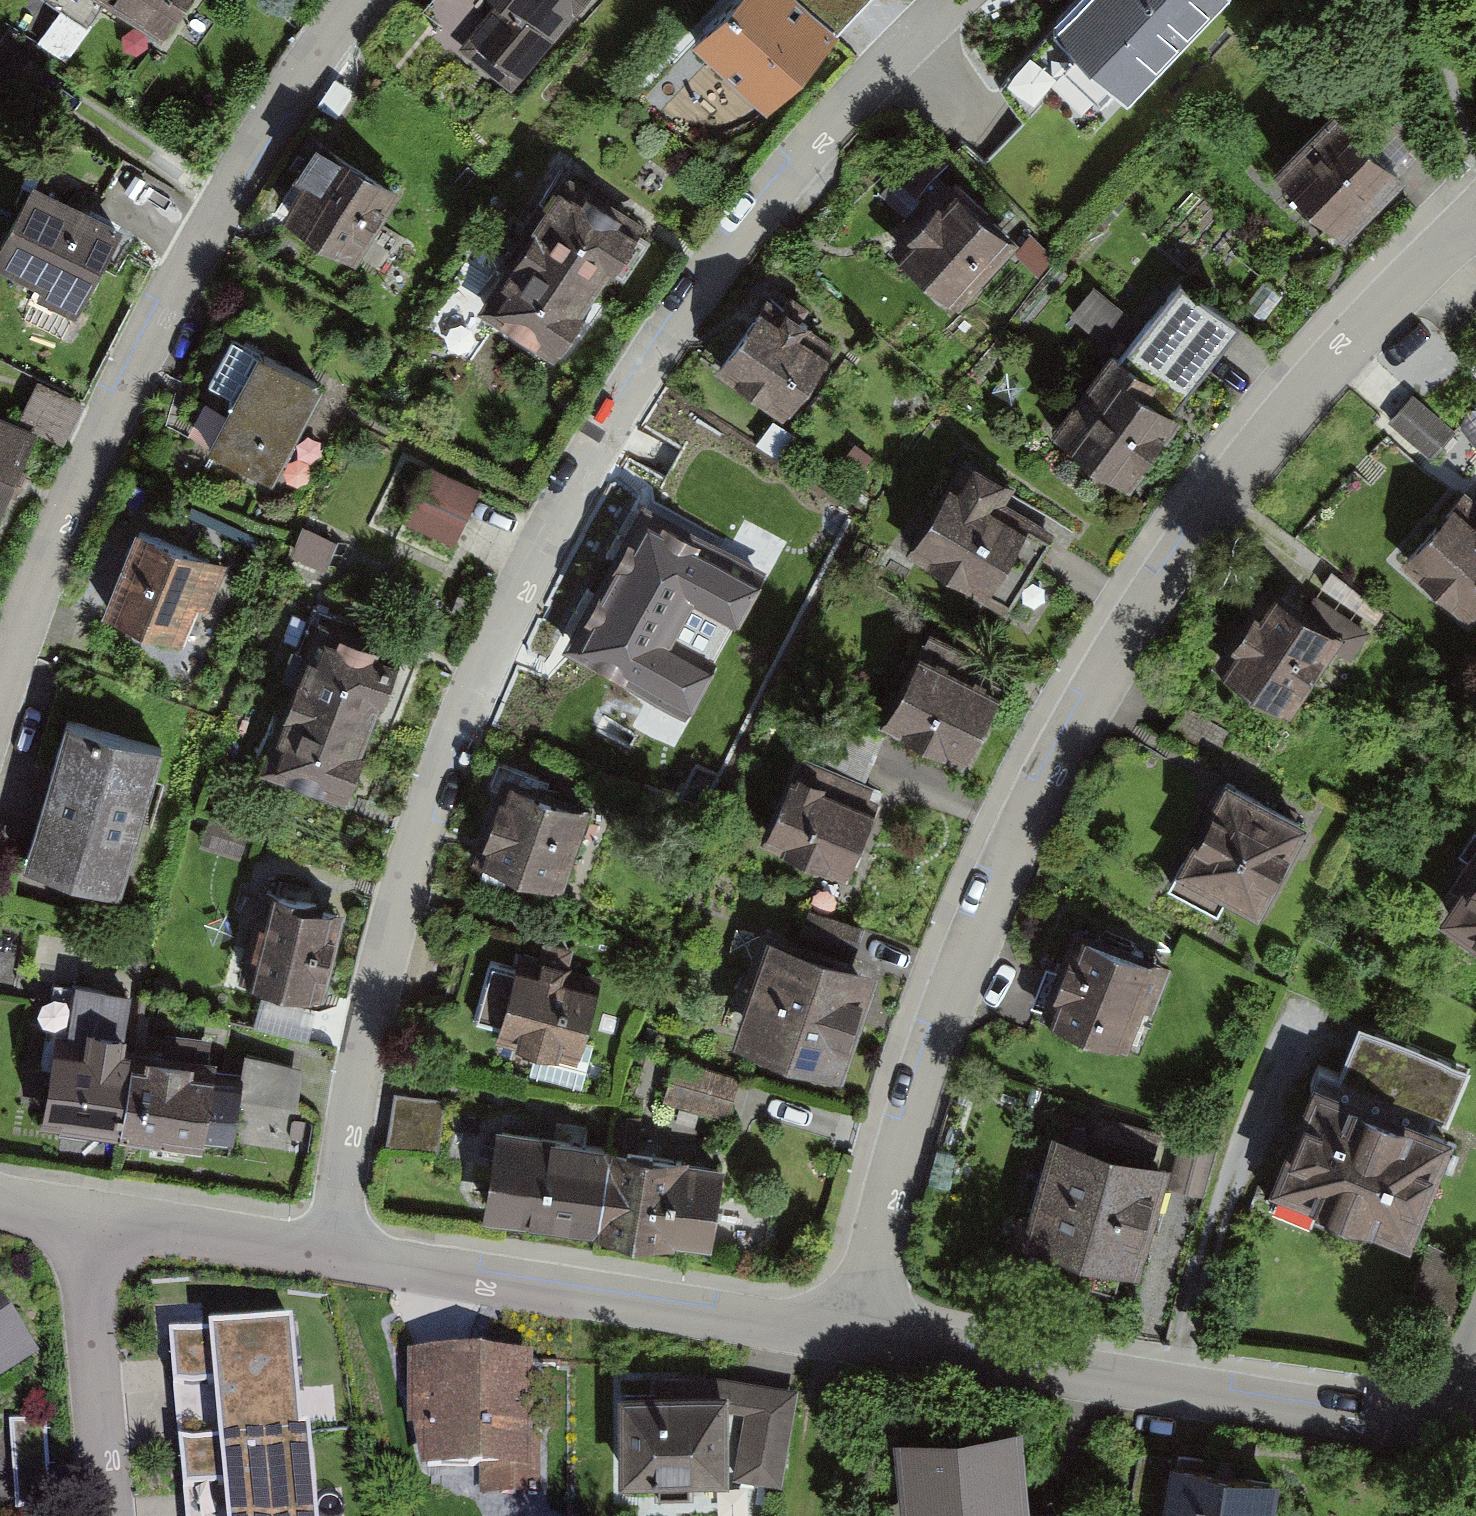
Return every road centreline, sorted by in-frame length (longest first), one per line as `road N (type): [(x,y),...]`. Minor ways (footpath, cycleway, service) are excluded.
road 1 (residential): [(332,1250),(337,1158),(438,744),(706,277),(969,0)]
road 2 (residential): [(1475,197),(1416,156),(1102,656),(969,894),(825,1338)]
road 3 (residential): [(331,0),(224,160),(88,415),(0,693)]
road 4 (residential): [(825,1338),(1451,1426)]
road 5 (residential): [(332,1250),(825,1338)]
road 6 (residential): [(77,1215),(99,1515)]
road 7 (residential): [(77,1215),(332,1250)]

